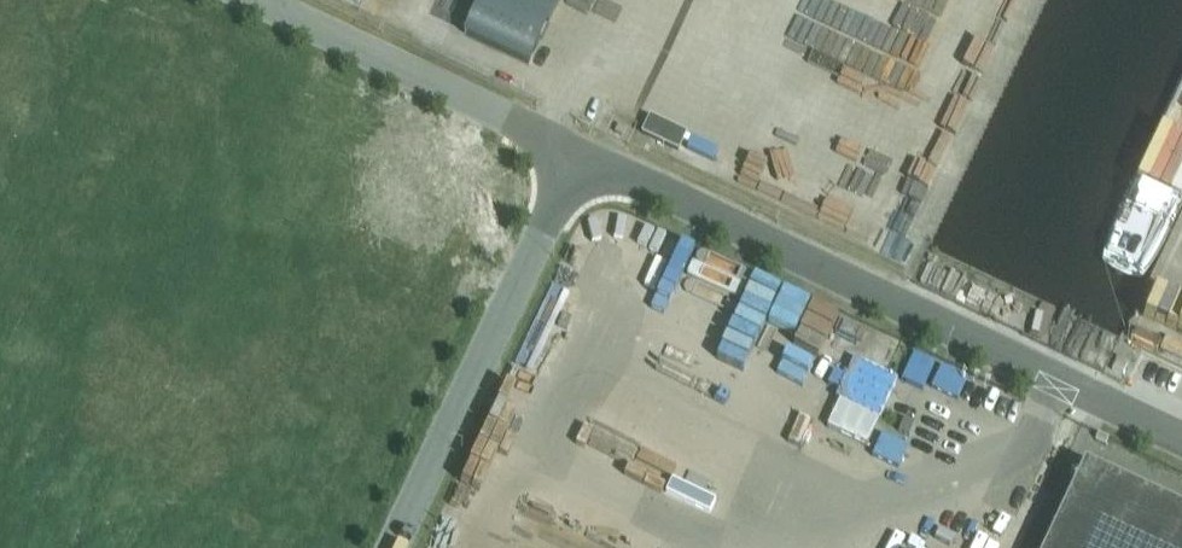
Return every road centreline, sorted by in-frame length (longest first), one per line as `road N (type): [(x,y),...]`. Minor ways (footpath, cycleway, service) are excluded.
road 1 (unclassified): [(1181,437),(575,156)]
road 2 (unclassified): [(391,547),(575,156)]
road 3 (unclassified): [(575,156),(274,0)]

